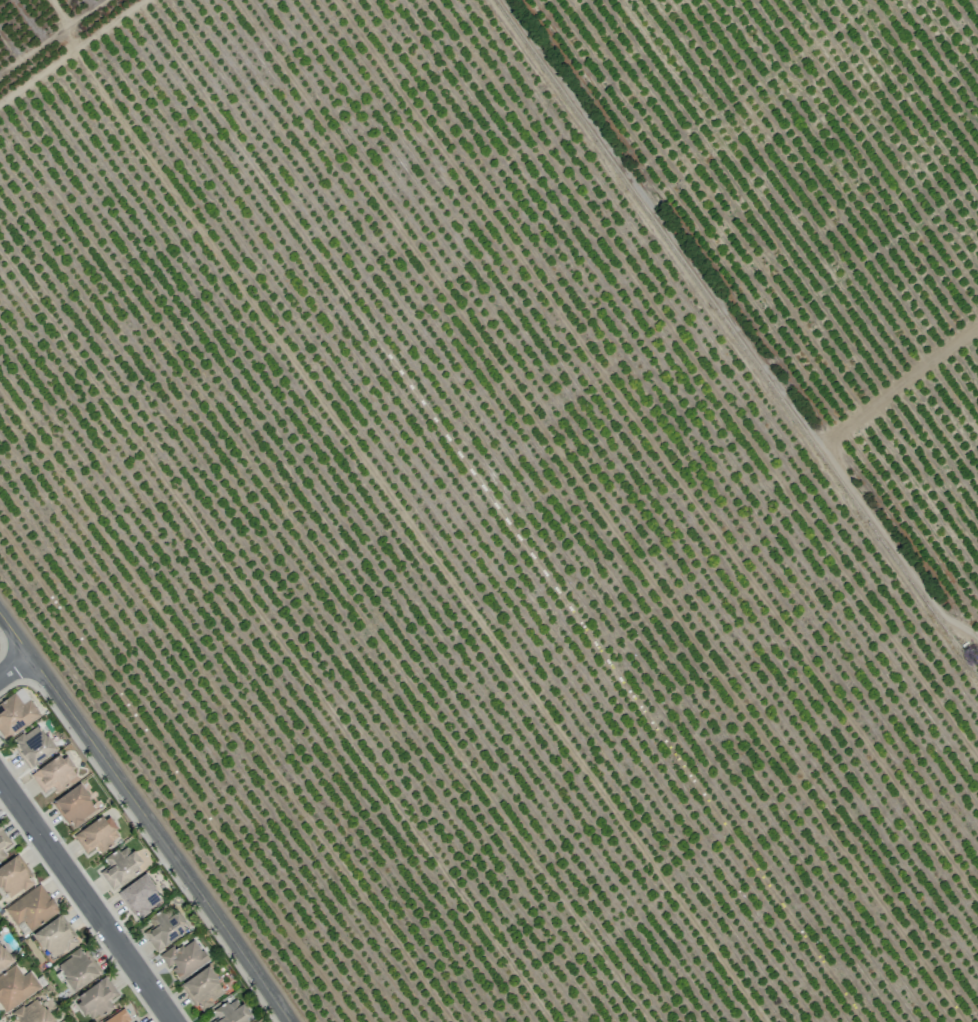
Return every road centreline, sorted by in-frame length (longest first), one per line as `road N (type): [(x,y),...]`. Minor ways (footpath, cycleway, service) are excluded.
road 1 (residential): [(0,612),(289,1021)]
road 2 (residential): [(176,1021),(0,775)]

